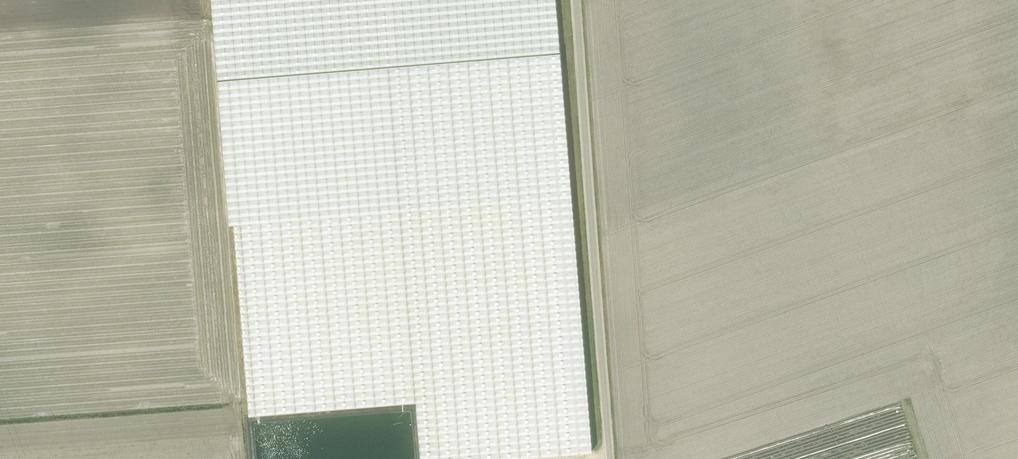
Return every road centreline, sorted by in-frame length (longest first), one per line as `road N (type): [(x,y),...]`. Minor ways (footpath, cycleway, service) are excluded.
road 1 (unclassified): [(612,458),(576,0)]

